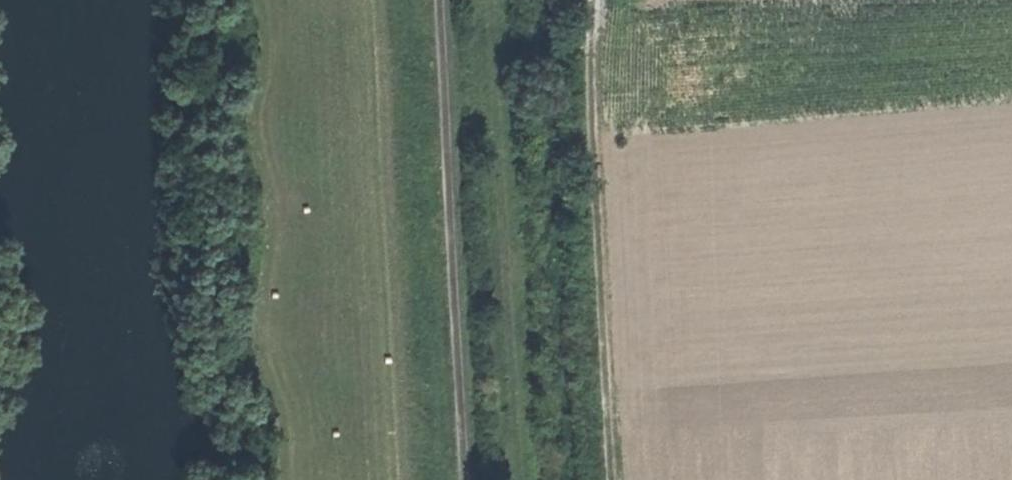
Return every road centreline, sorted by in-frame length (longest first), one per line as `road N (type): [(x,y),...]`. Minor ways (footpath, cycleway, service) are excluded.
road 1 (track): [(598,0),(592,33),(616,479)]
road 2 (track): [(442,0),(468,479)]
road 3 (track): [(522,479),(497,0)]

